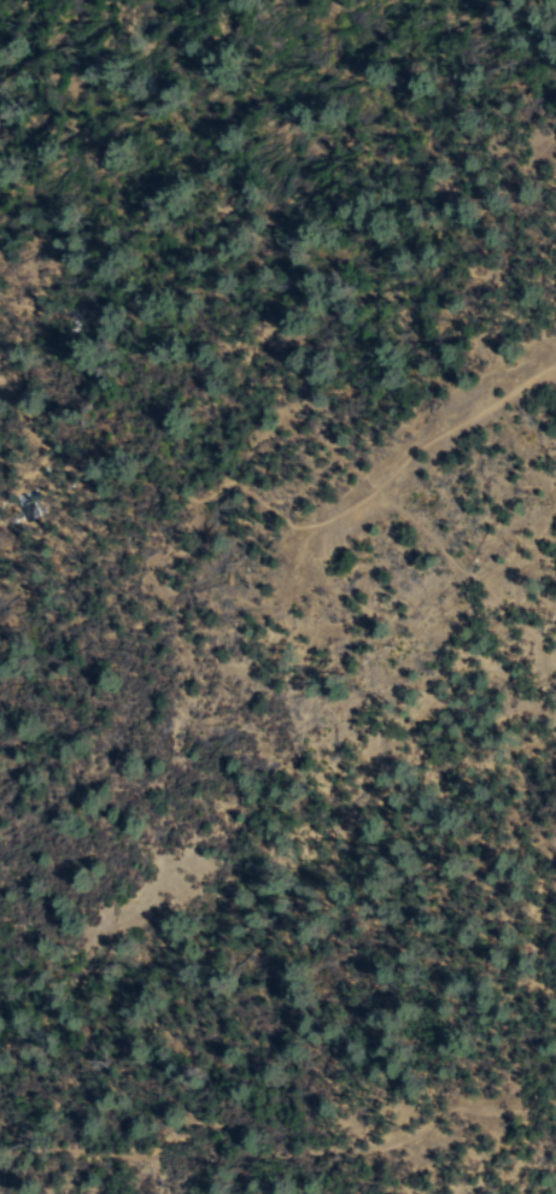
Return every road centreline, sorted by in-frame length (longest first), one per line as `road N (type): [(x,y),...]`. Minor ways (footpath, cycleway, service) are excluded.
road 1 (track): [(0,1149),(136,1155),(195,1117),(267,1153),(373,1149),(417,1134),(453,1107),(486,1112),(555,1099)]
road 2 (track): [(384,498),(555,658)]
road 3 (track): [(555,365),(486,409),(384,498)]

